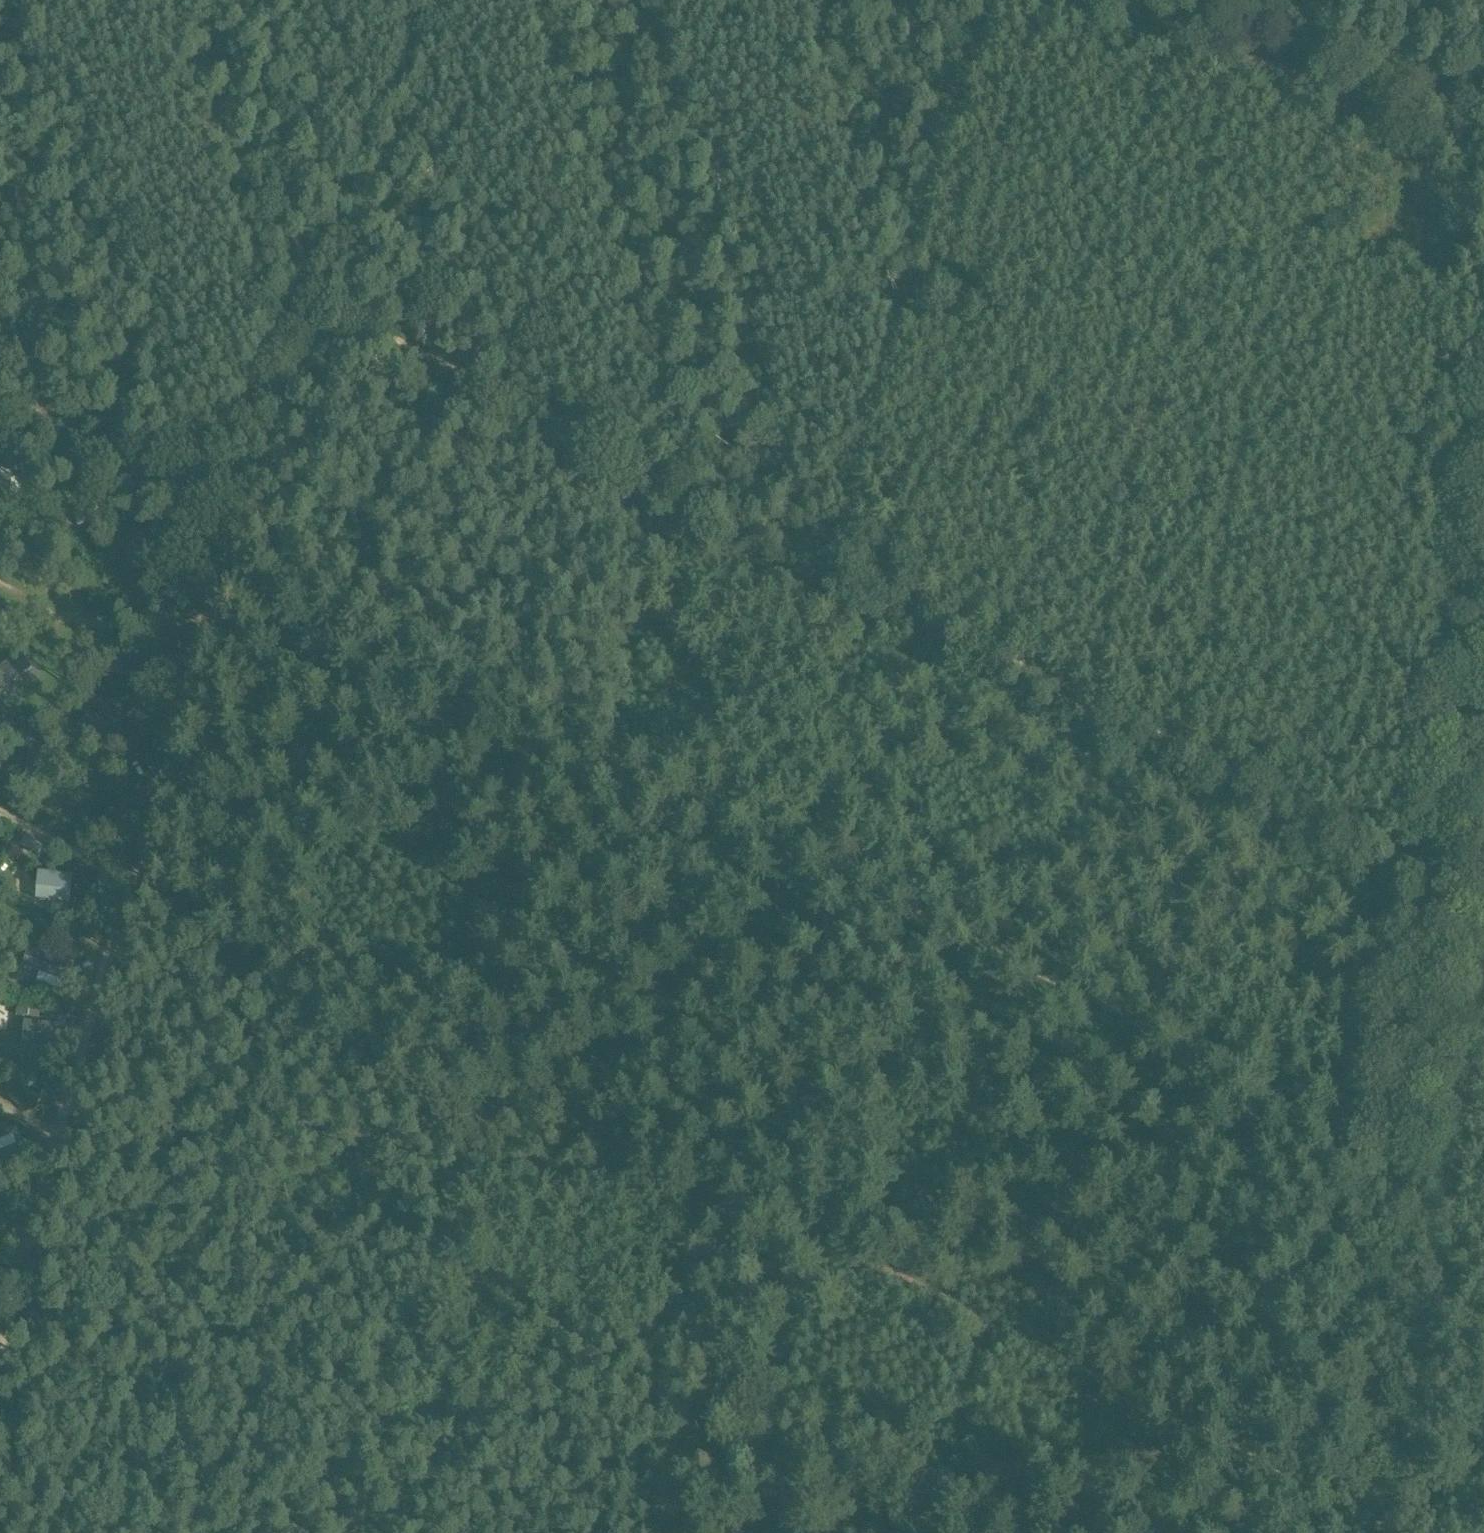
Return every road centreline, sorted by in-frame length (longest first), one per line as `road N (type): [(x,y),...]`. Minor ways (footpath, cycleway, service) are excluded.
road 1 (track): [(1401,1149),(216,540),(0,403)]
road 2 (track): [(0,826),(126,874),(469,1149),(748,1218),(1003,1330),(1383,1532)]
road 3 (unclassified): [(1390,1532),(1401,1149),(1483,628)]
road 4 (track): [(0,1343),(193,625)]
road 5 (track): [(179,515),(431,0)]
road 6 (track): [(1483,135),(1127,0)]
road 7 (track): [(193,625),(65,619),(0,582)]

